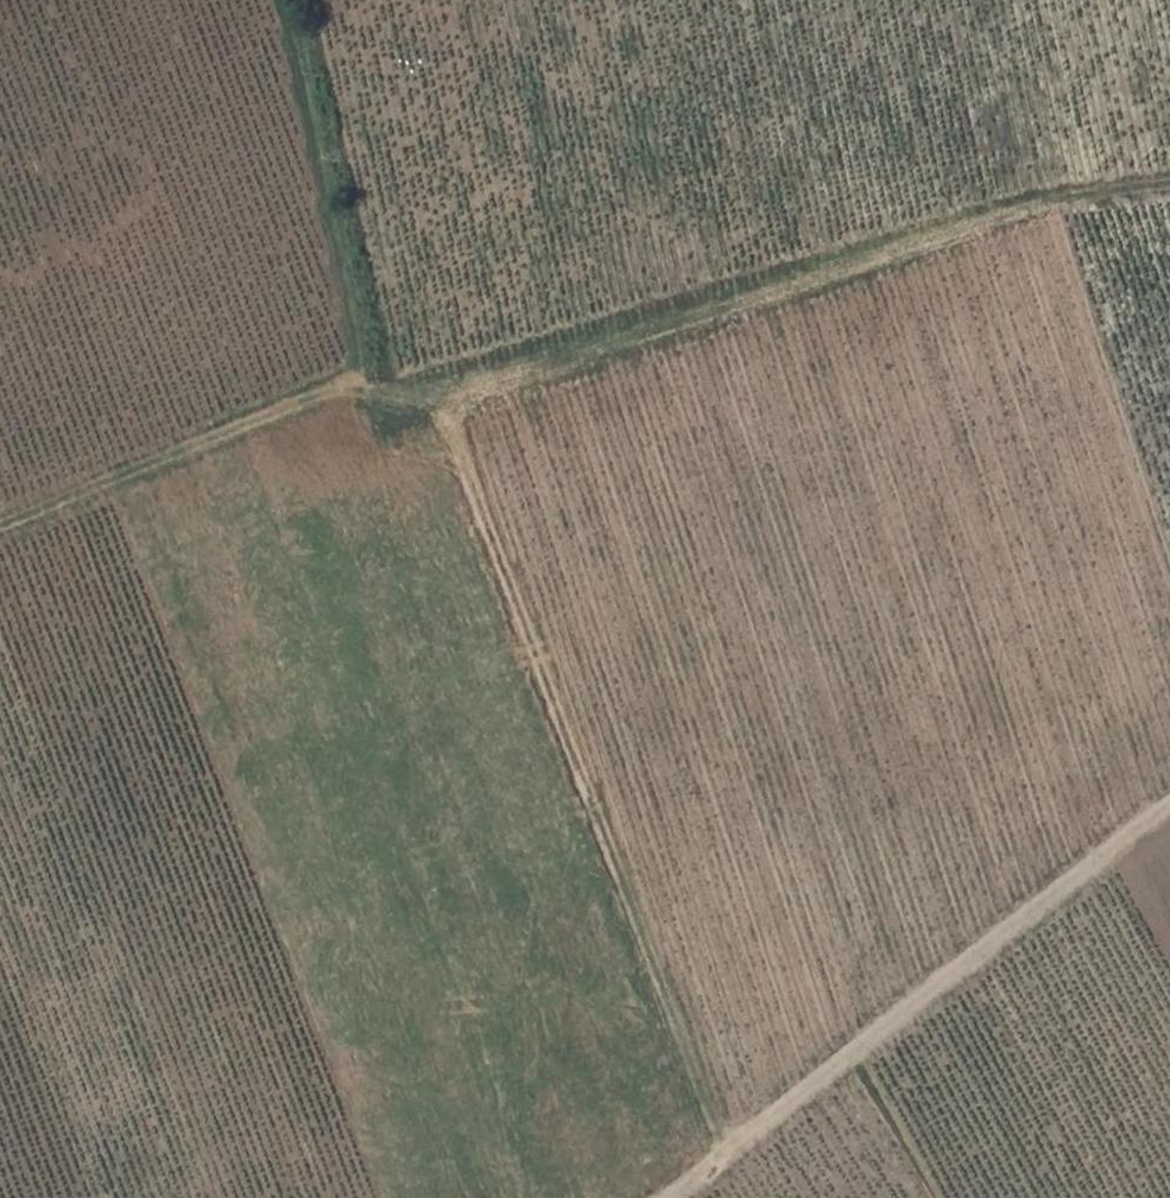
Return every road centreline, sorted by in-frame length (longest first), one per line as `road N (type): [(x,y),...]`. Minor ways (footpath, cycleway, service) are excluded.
road 1 (track): [(666,1197),(1169,809)]

